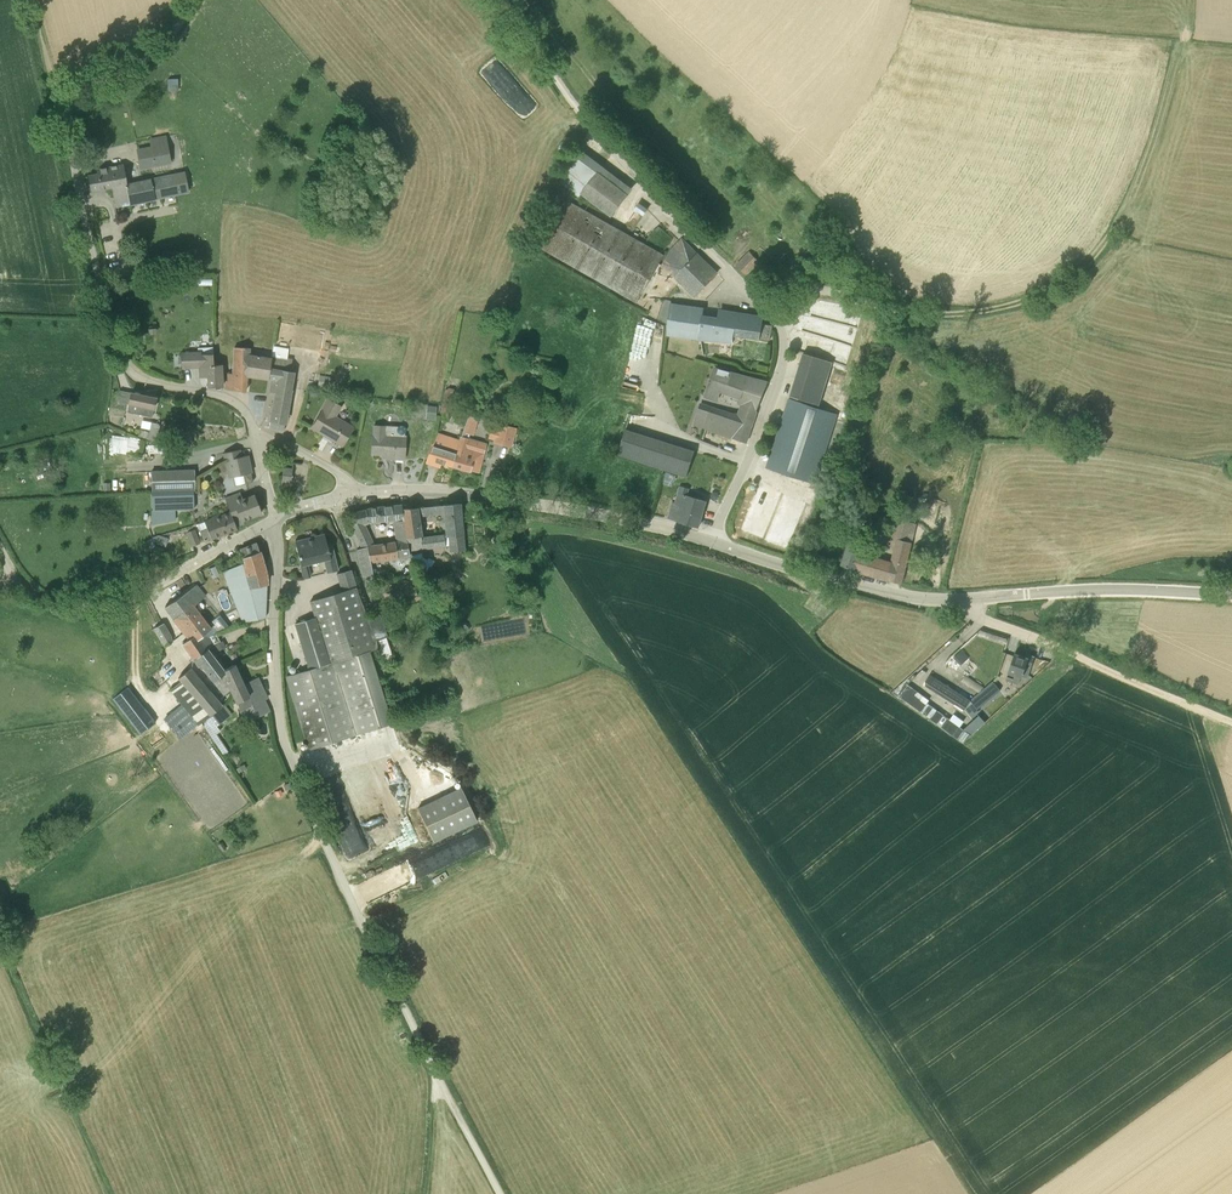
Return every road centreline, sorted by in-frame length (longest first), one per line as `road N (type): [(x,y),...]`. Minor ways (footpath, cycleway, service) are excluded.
road 1 (unclassified): [(501,1193),(358,915),(290,761),(272,649),(275,519)]
road 2 (unclassified): [(712,542),(781,370),(780,325),(593,128),(500,0)]
road 3 (track): [(1186,38),(1138,184),(1112,234),(1073,275),(1020,302),(952,314),(814,291),(780,325)]
road 4 (residential): [(255,439),(234,400),(148,381),(121,357),(84,217),(69,114)]
road 5 (residential): [(712,542),(495,499),(351,494)]
road 6 (track): [(0,944),(108,1193)]
road 7 (unclassified): [(966,599),(1116,589),(1231,595)]
road 8 (unclassified): [(966,599),(872,589),(712,542)]
road 9 (track): [(1042,639),(1231,721)]
road 10 (unclassified): [(158,583),(93,606),(66,607),(22,584),(0,549)]
road 11 (unclassified): [(69,114),(95,84),(157,51),(192,0)]
road 12 (residential): [(275,519),(158,583)]

